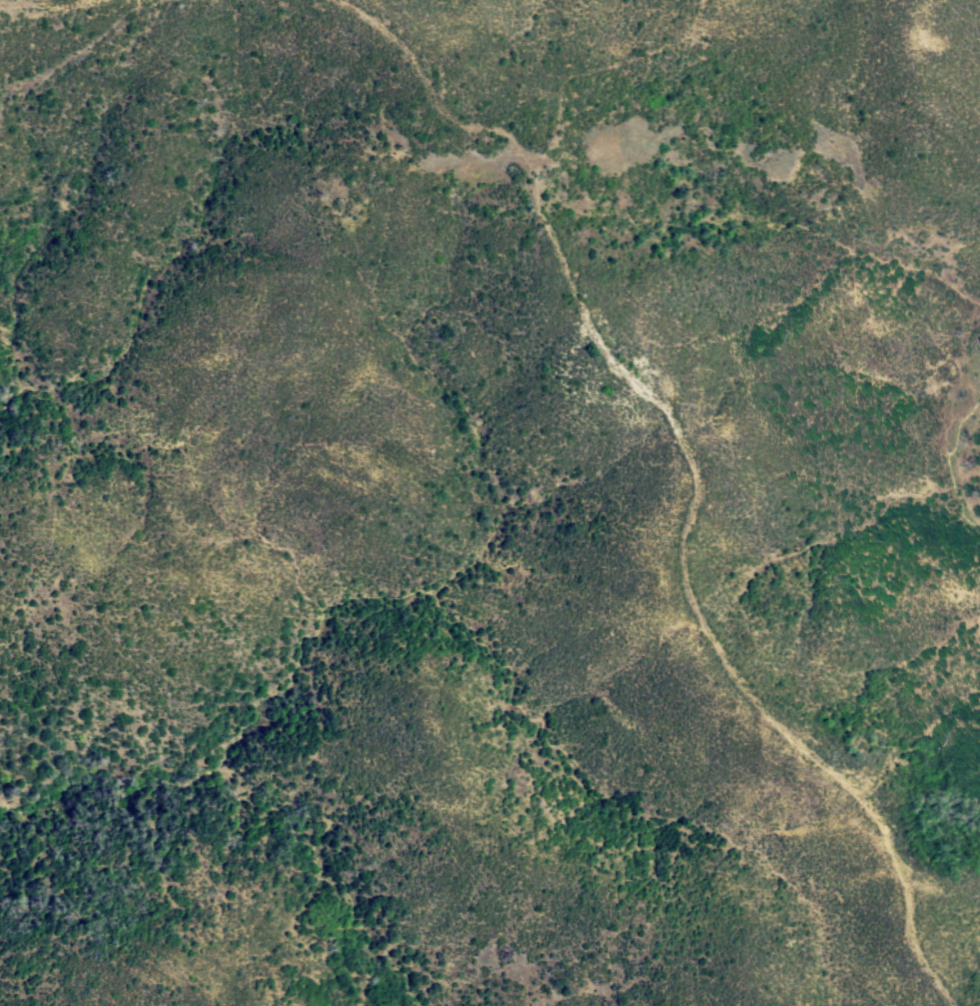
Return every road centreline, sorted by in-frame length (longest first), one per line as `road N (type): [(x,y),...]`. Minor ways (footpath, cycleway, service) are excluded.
road 1 (track): [(335,0),(387,34),(459,133),(522,133),(559,176),(602,332),(631,375),(664,402),(693,471),(695,569),(708,624),(839,793),(924,852),(928,947),(963,1005)]

